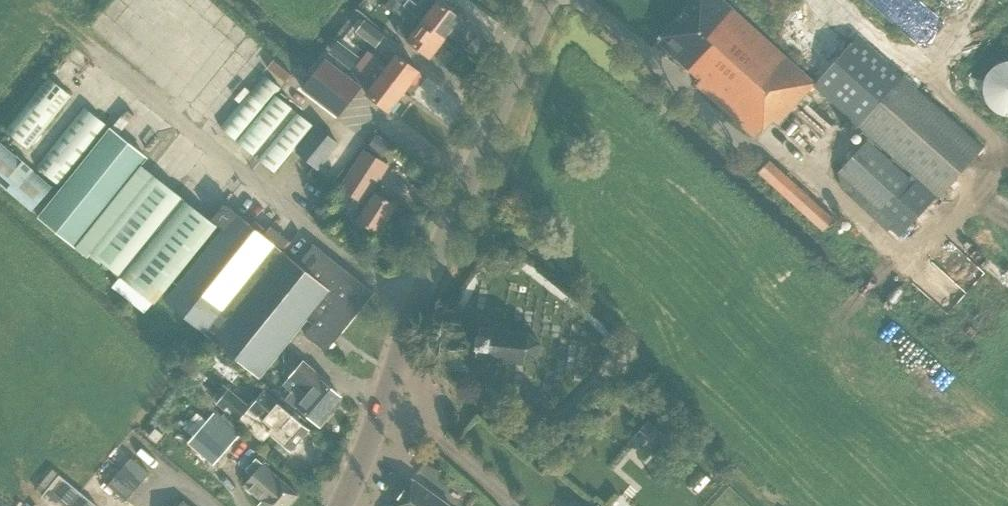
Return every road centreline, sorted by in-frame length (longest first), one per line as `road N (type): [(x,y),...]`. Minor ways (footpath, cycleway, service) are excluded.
road 1 (tertiary): [(340,505),(546,0)]

